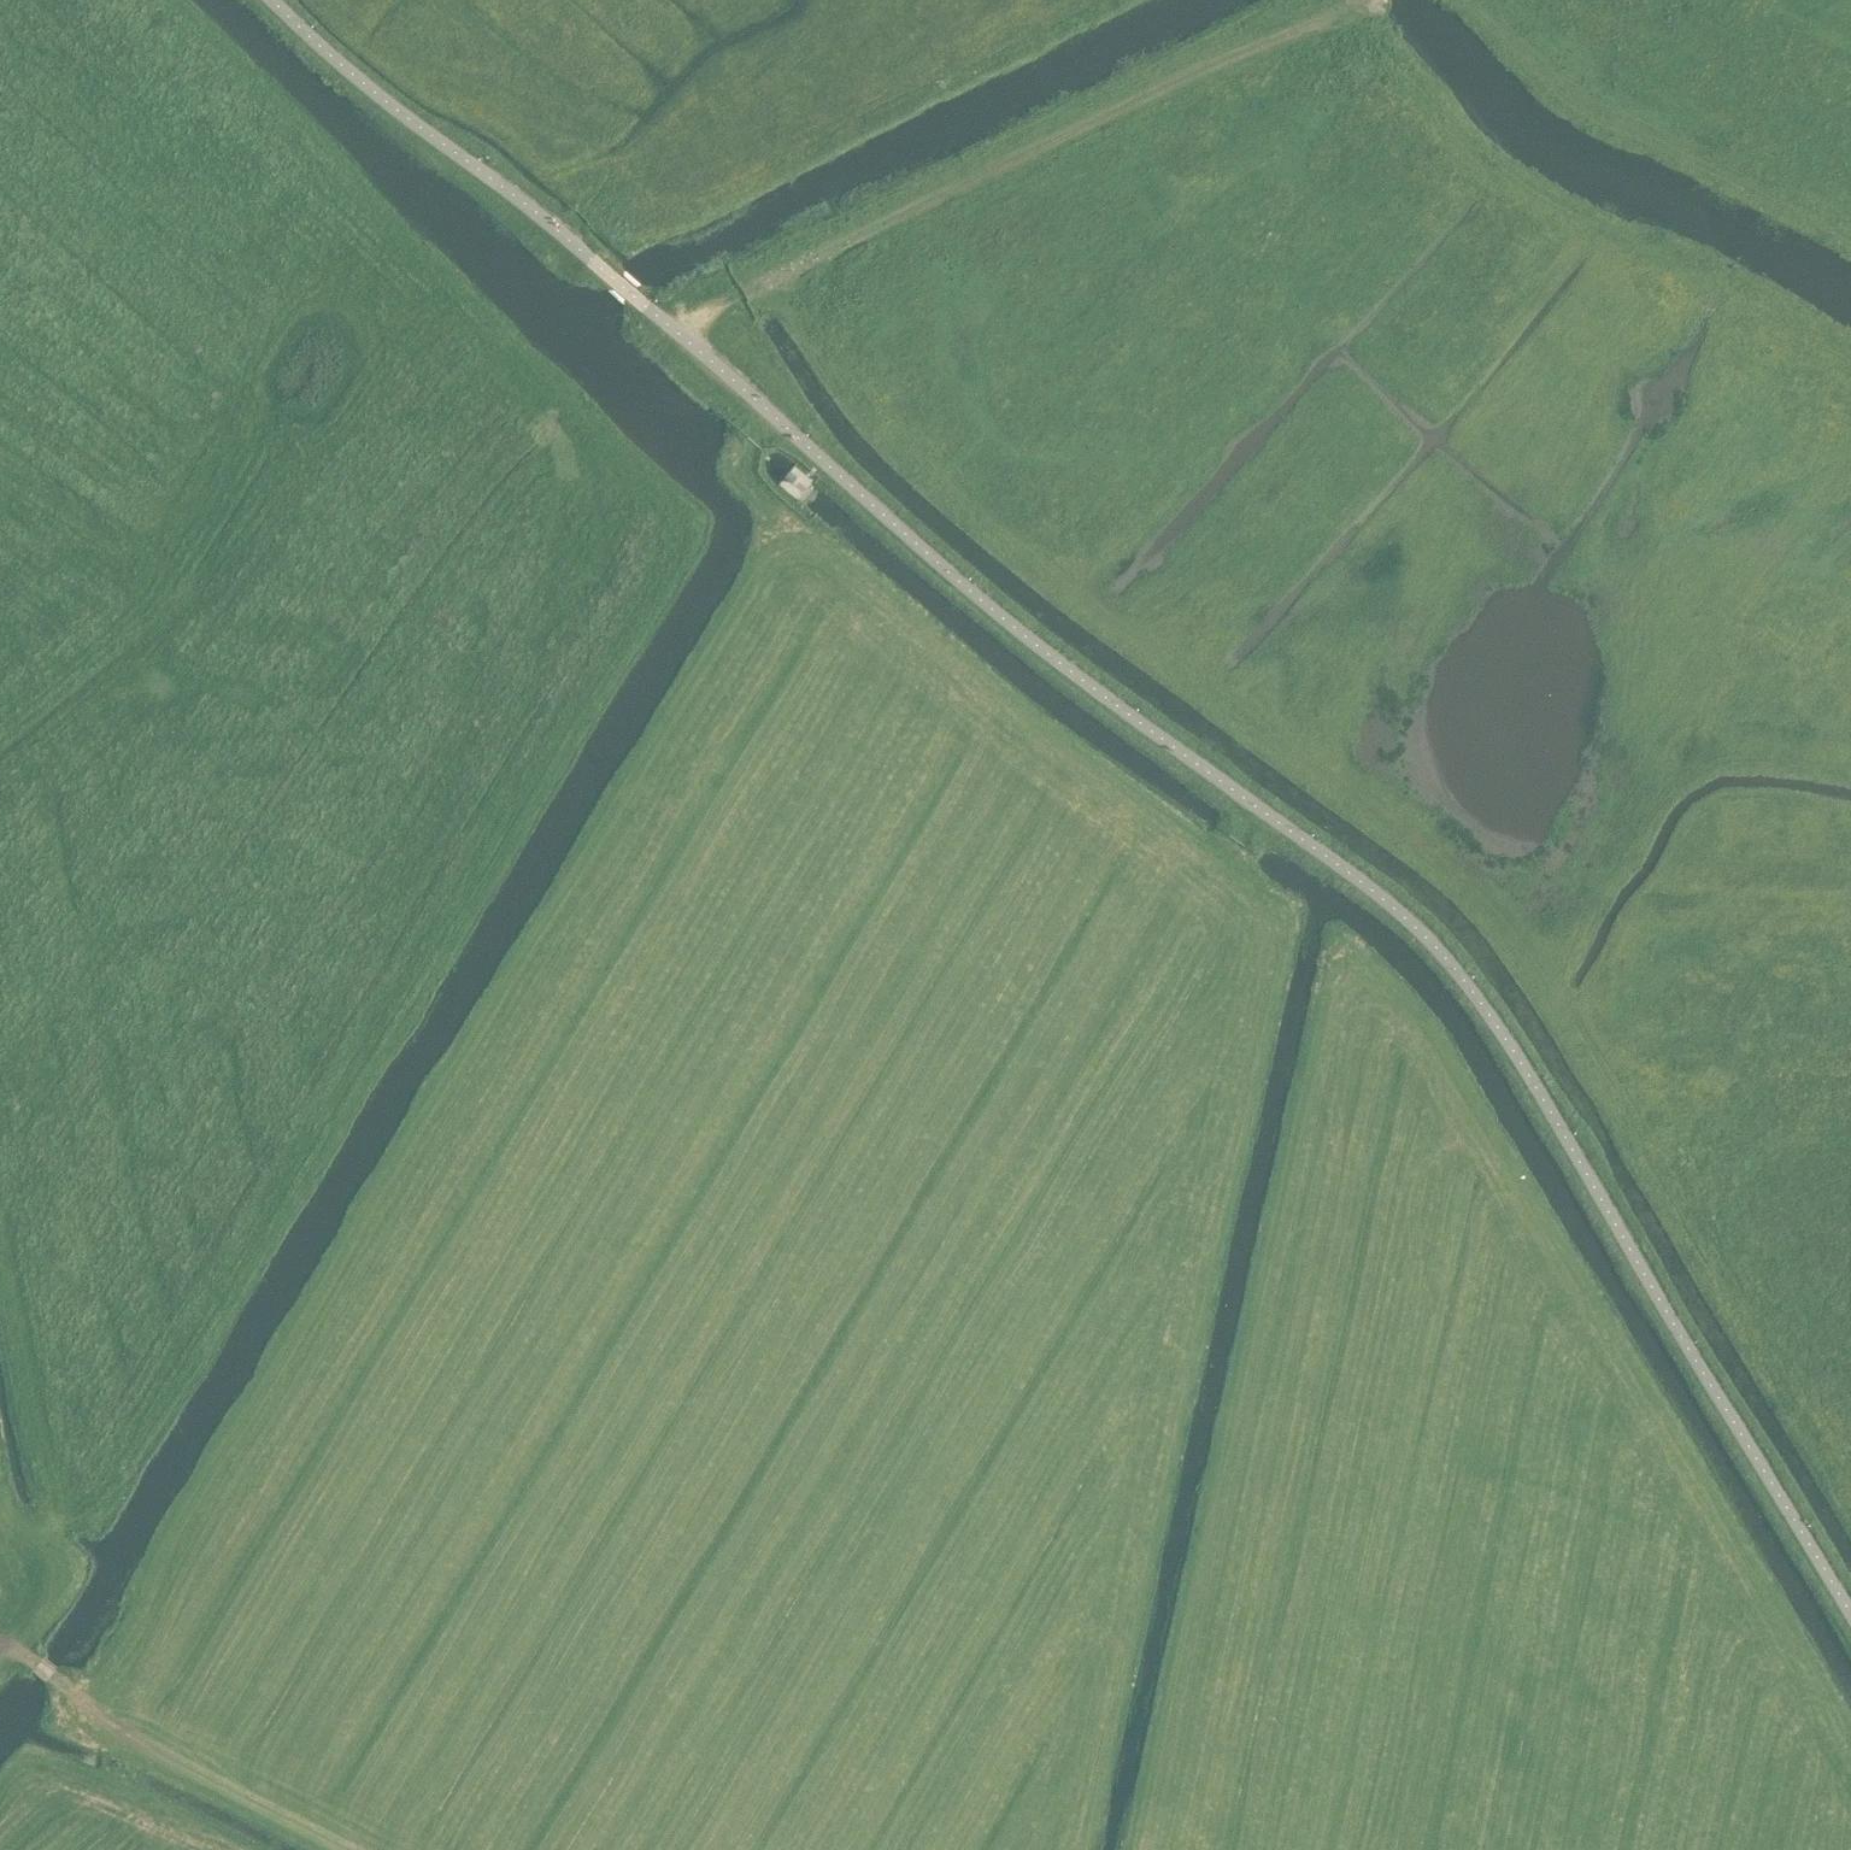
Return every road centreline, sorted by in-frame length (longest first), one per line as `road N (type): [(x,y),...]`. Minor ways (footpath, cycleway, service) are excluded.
road 1 (unclassified): [(1850,1618),(1515,1058),(1430,941),(1375,892),(1093,692),(557,232),(388,106),(272,0)]
road 2 (track): [(679,336),(741,293),(1179,82),(1361,7)]
road 3 (track): [(760,637),(774,527),(733,470),(773,421)]

